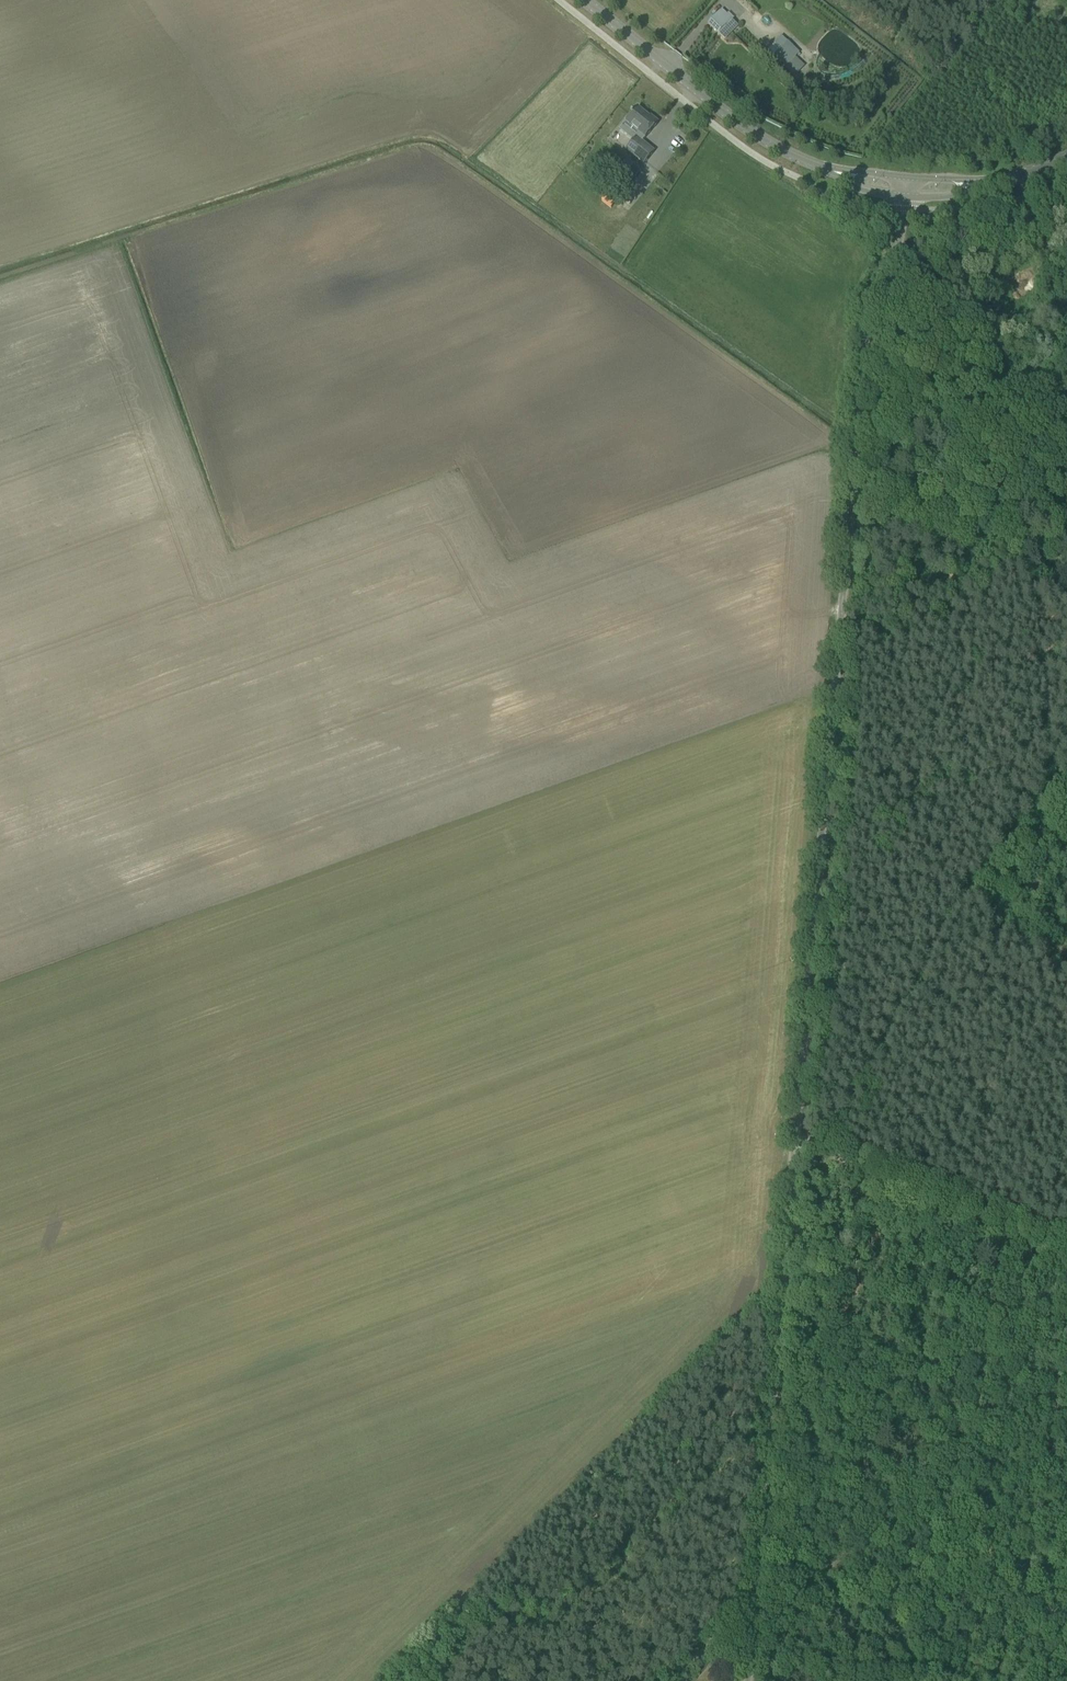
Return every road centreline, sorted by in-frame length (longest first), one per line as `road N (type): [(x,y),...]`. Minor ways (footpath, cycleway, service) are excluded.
road 1 (unclassified): [(747,1680),(868,321),(905,209)]
road 2 (tertiary): [(829,170),(726,116),(582,0)]
road 3 (track): [(668,1680),(755,1589)]

